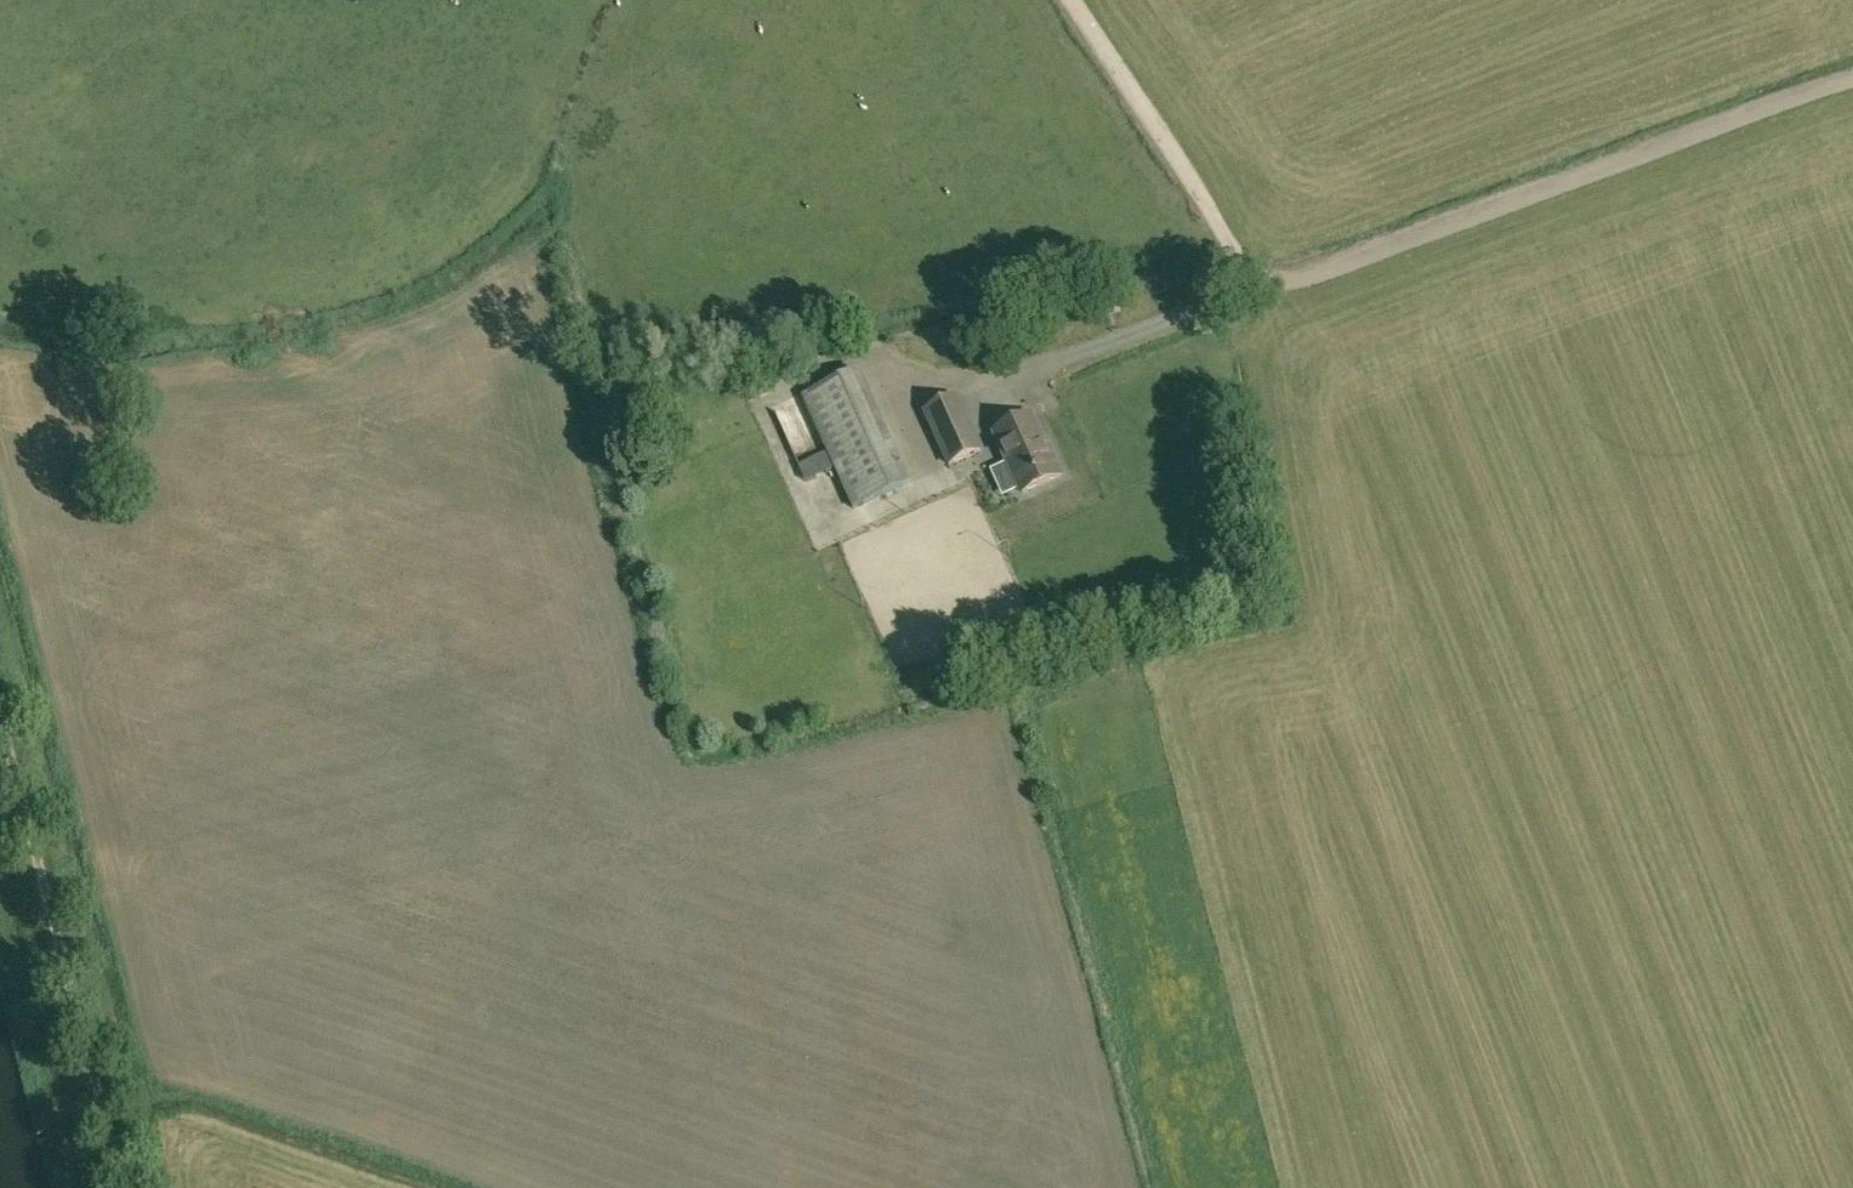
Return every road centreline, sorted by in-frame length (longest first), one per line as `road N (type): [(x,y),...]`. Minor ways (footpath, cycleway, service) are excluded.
road 1 (track): [(1249,296),(1852,83)]
road 2 (track): [(0,721),(120,1187)]
road 3 (track): [(1071,0),(1193,180),(1249,296)]
road 4 (track): [(1249,296),(993,388)]

